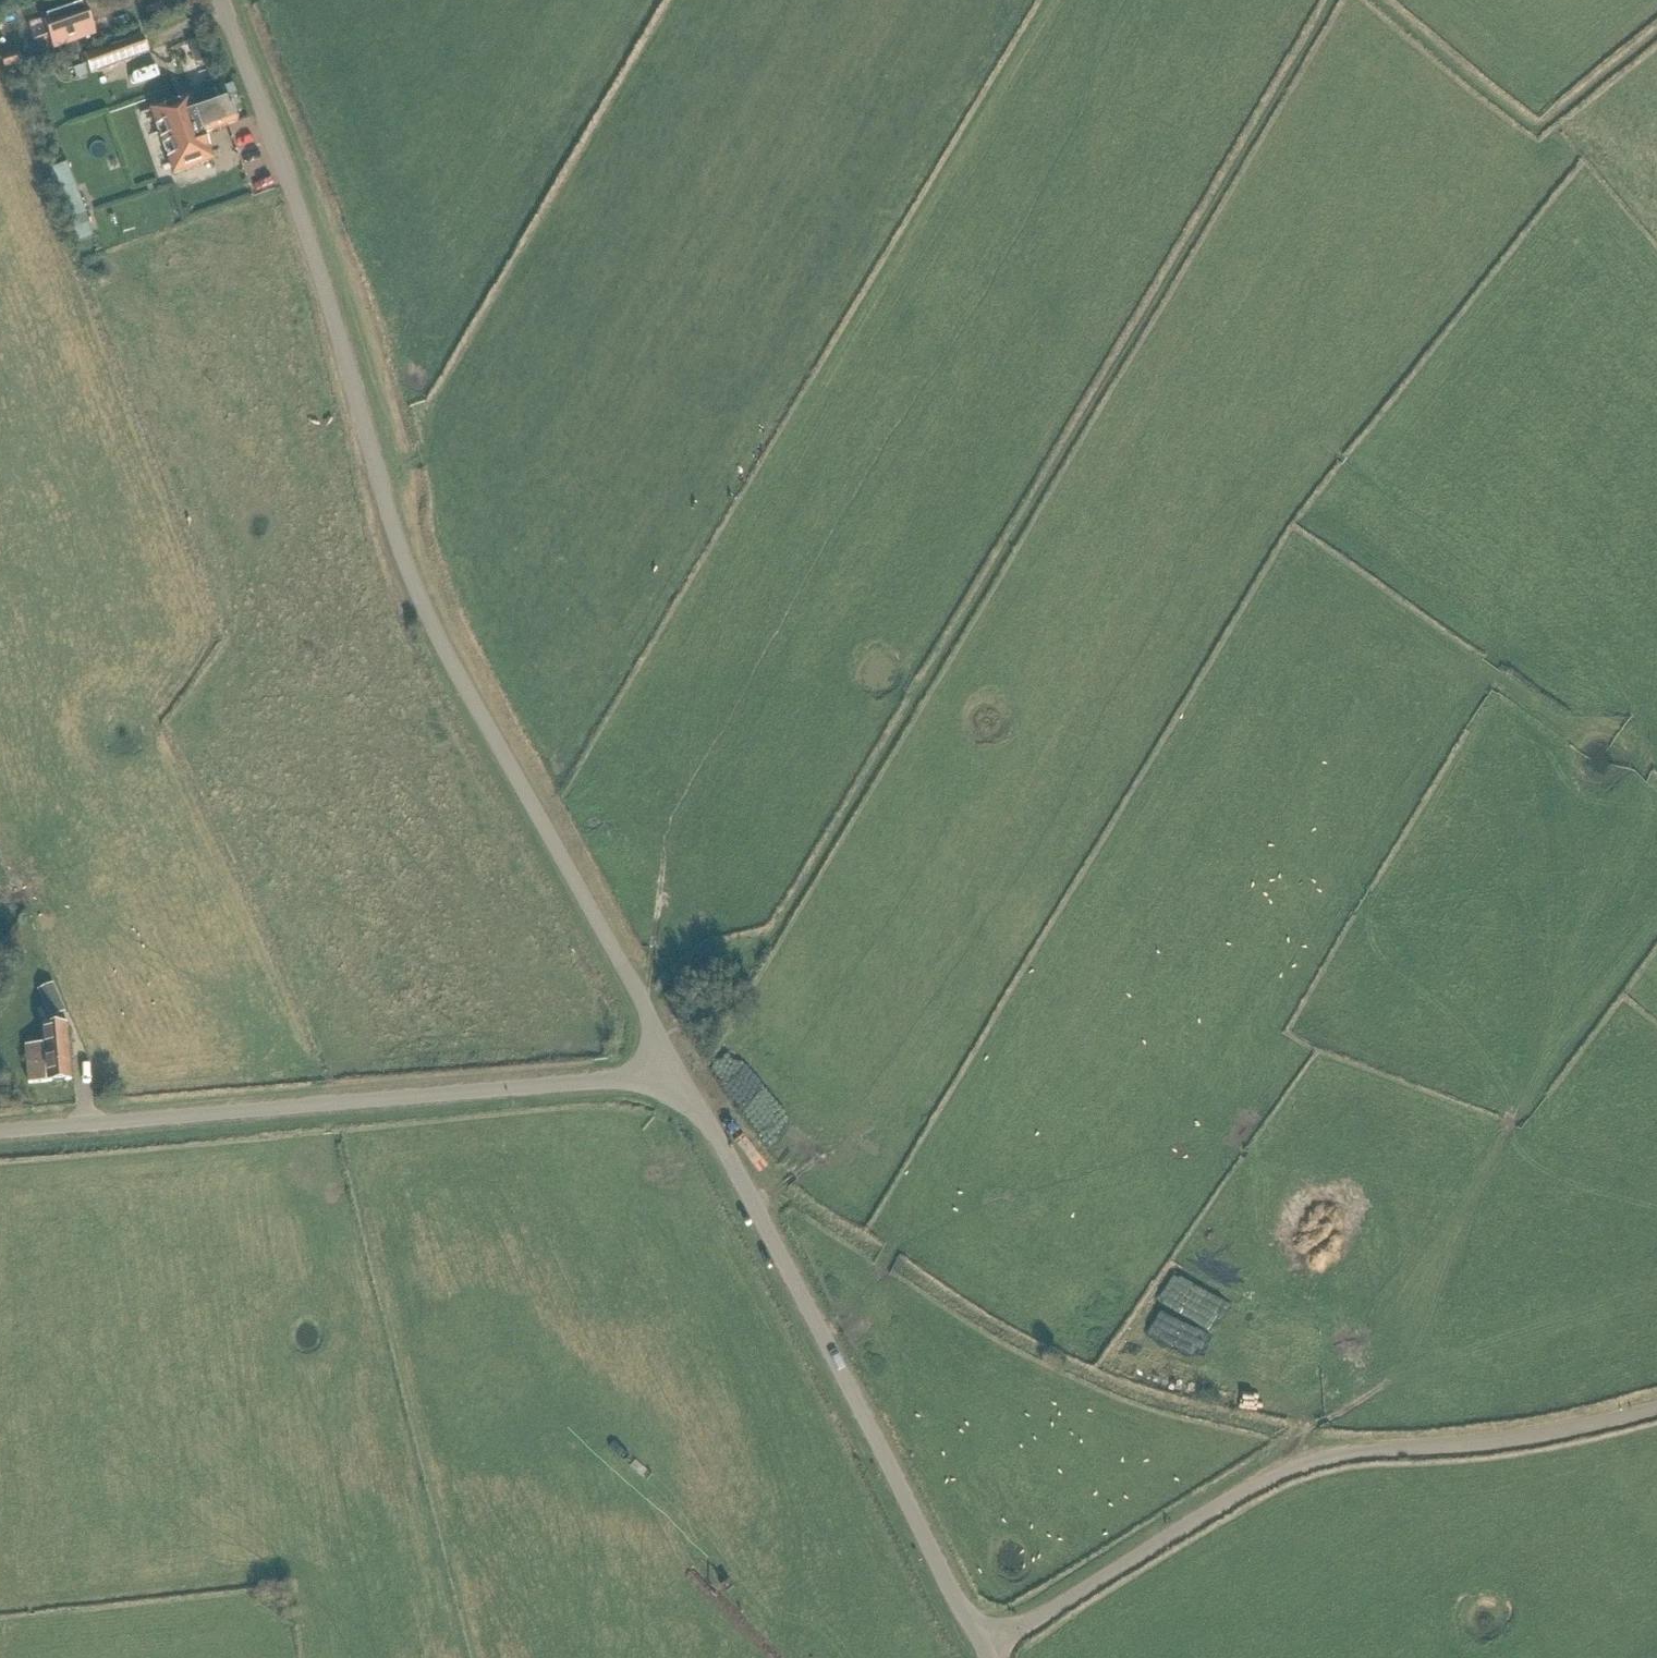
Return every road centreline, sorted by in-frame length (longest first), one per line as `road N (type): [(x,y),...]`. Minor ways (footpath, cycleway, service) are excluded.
road 1 (unclassified): [(676,1065),(407,582),(279,152),(219,0)]
road 2 (unclassified): [(987,1652),(1224,1503),(1315,1460),(1510,1439),(1656,1408)]
road 3 (unclassified): [(0,1132),(630,1077),(676,1065)]
road 4 (unclassified): [(987,1652),(676,1065)]

